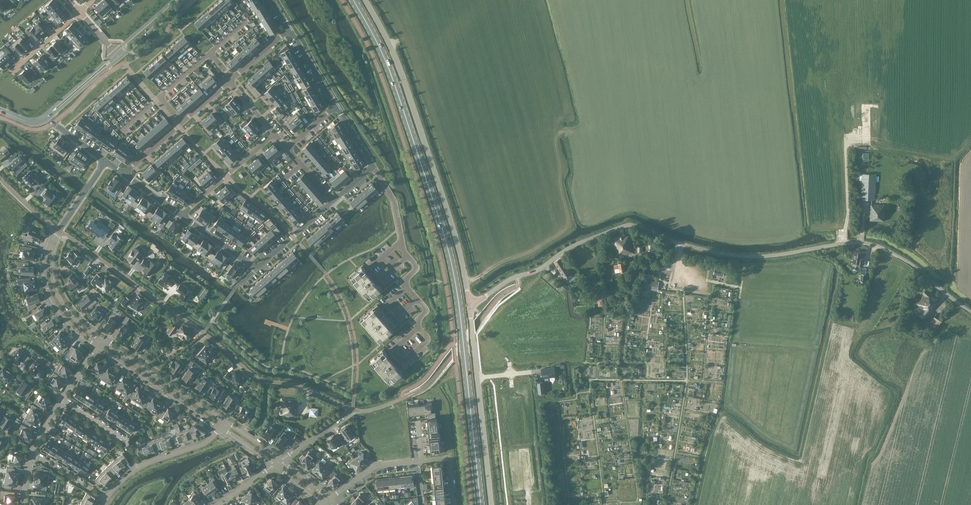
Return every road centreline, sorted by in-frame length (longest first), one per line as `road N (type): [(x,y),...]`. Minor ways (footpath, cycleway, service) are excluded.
road 1 (unclassified): [(970,312),(883,248),(840,244),(741,257),(627,225),(469,304)]
road 2 (primary): [(481,504),(448,249),(392,76),(353,0)]
road 3 (residential): [(282,461),(352,410),(300,385),(257,378),(59,230)]
road 4 (unclassified): [(469,304),(403,77),(366,0)]
road 5 (unclassified): [(491,504),(469,304)]
road 6 (unclassified): [(96,346),(221,428)]
road 7 (unclassified): [(225,421),(100,340)]
road 8 (residential): [(395,202),(401,248),(418,269),(405,283),(426,311),(418,328)]
road 9 (unclassified): [(53,238),(44,258),(49,295),(96,346)]
road 10 (residential): [(273,132),(183,216)]

